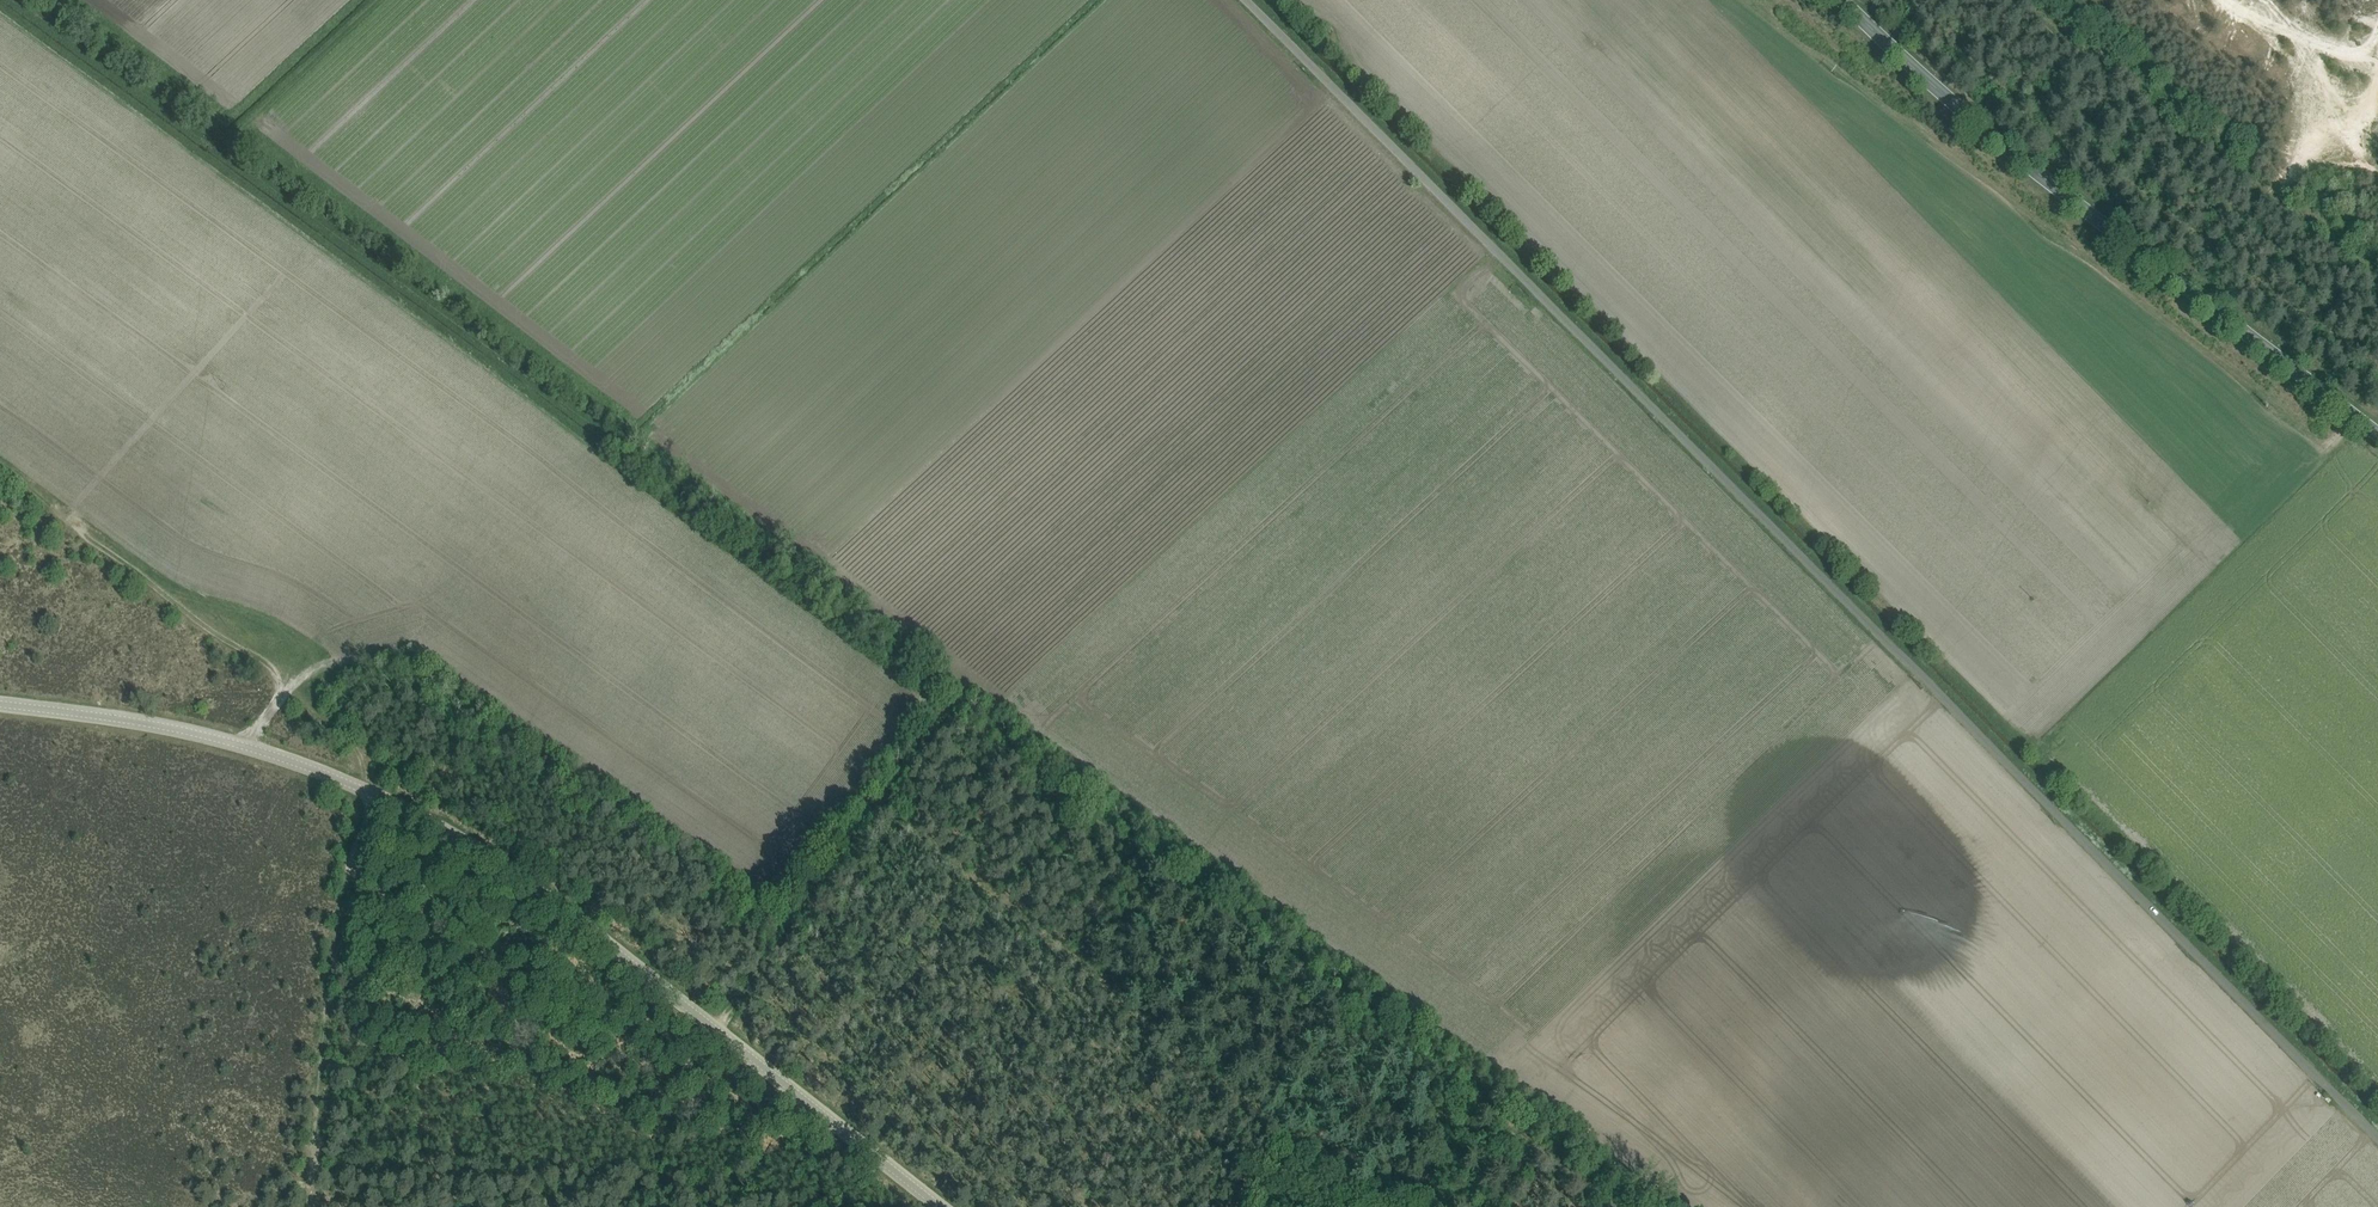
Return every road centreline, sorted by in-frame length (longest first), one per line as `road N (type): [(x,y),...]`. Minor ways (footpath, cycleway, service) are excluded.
road 1 (unclassified): [(1247,0),(2377,1139)]
road 2 (tertiary): [(941,1206),(469,834),(404,798),(209,731),(0,702)]
road 3 (track): [(1535,1144),(970,726)]
road 4 (tertiary): [(2377,434),(2064,190),(1843,0)]

